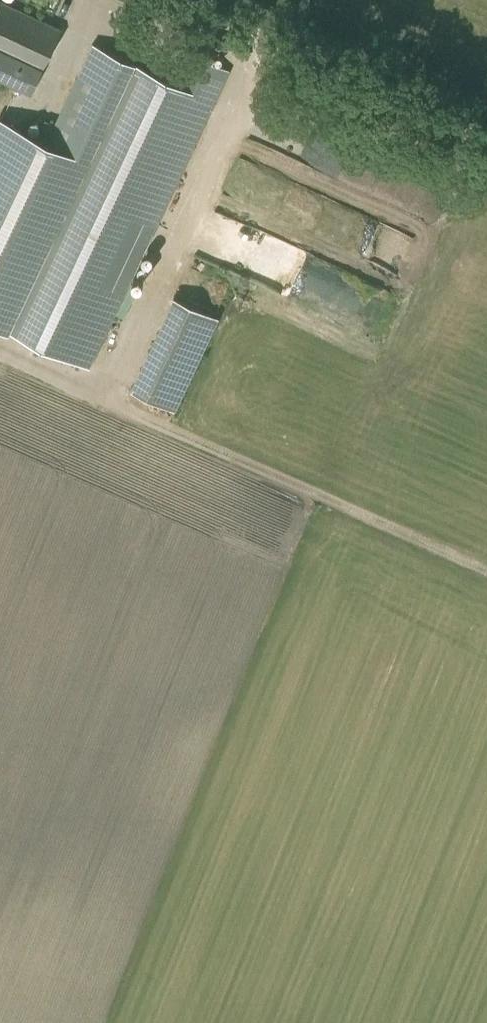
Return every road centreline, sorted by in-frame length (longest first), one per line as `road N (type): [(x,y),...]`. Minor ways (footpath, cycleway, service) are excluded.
road 1 (track): [(486,139),(294,49)]

